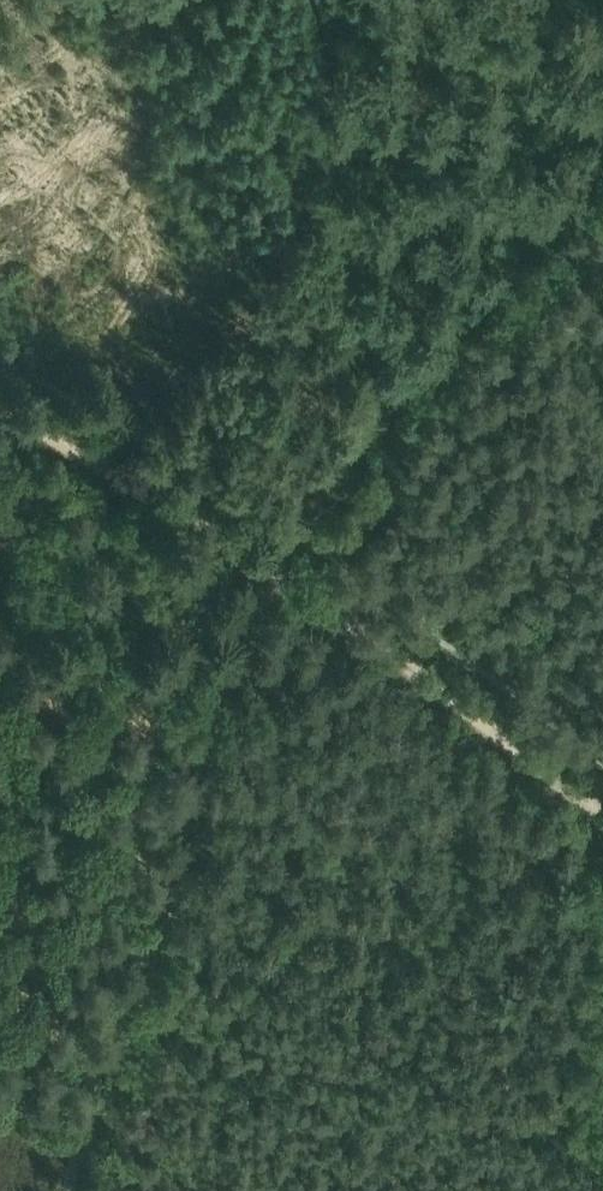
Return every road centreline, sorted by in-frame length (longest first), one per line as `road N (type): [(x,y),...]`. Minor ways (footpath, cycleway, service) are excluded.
road 1 (track): [(69,1190),(285,561)]
road 2 (track): [(602,173),(307,531)]
road 3 (track): [(285,561),(602,788)]
road 4 (track): [(0,398),(285,561)]

